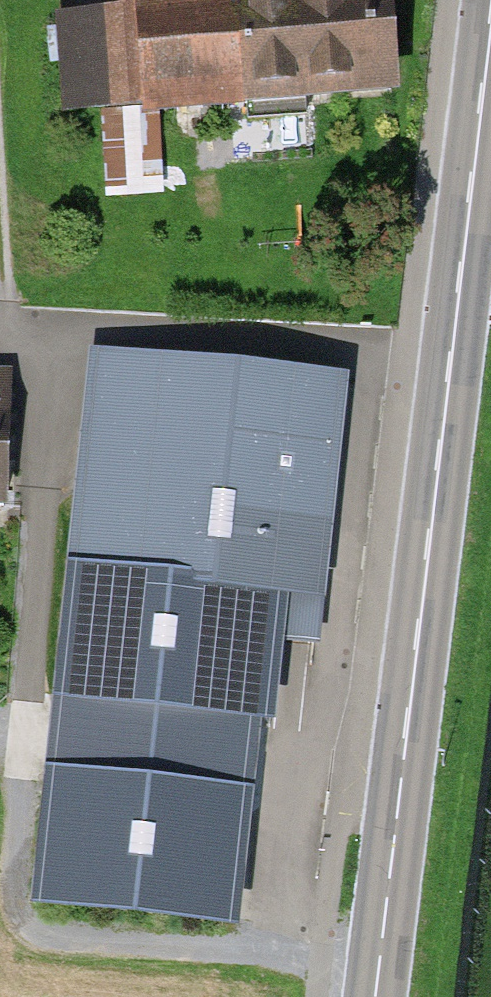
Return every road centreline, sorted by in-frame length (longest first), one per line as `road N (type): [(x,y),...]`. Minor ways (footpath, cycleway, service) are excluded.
road 1 (secondary): [(490,25),(376,996)]
road 2 (track): [(0,741),(22,743),(9,935),(381,961)]
road 3 (track): [(22,743),(65,387),(54,357),(25,337),(7,303),(0,224)]
road 4 (track): [(54,357),(87,331),(451,365)]

